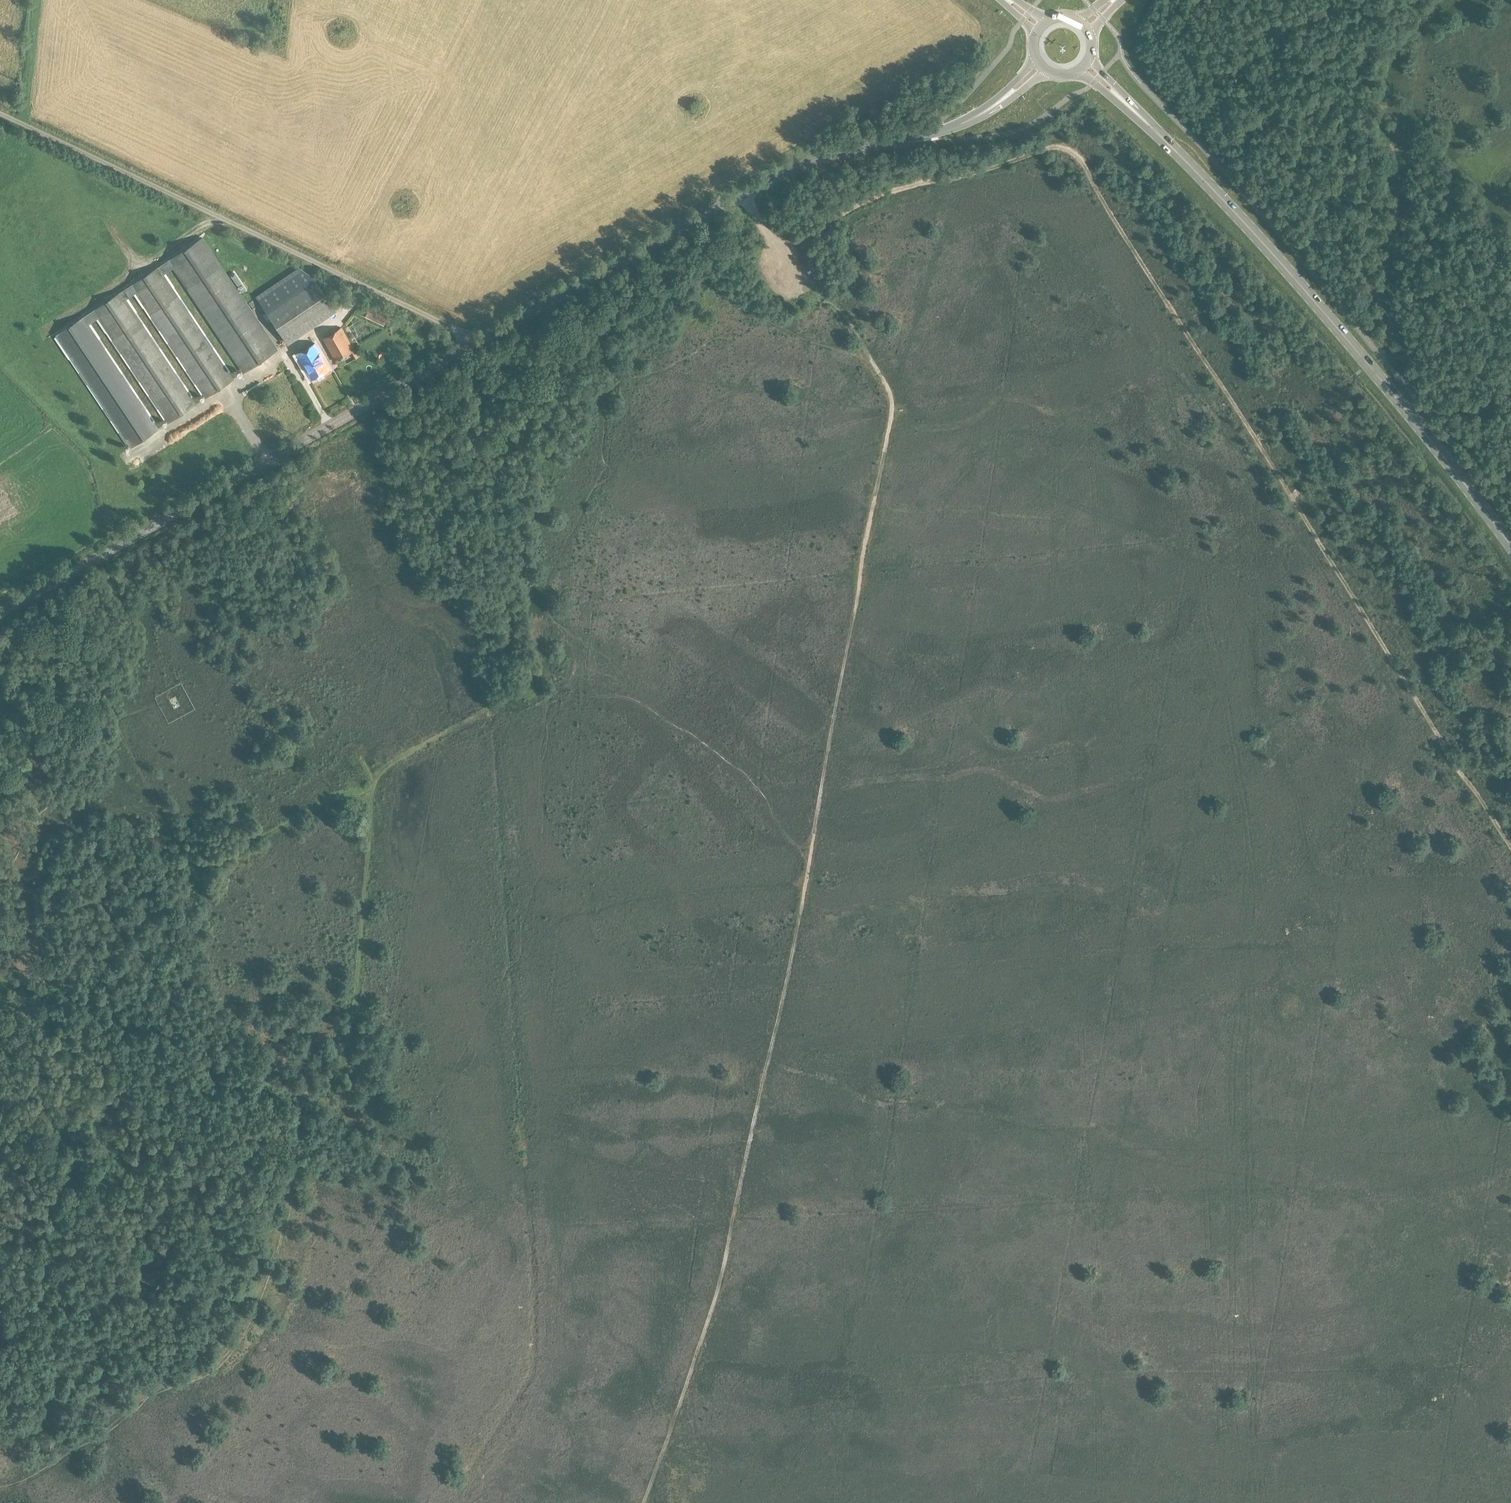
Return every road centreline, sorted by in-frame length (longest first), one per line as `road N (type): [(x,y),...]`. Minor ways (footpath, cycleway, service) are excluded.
road 1 (track): [(1510,846),(1072,150),(1050,147),(928,179),(841,213),(776,254)]
road 2 (tertiary): [(883,146),(788,170),(0,610)]
road 3 (primary): [(1510,548),(1472,490),(1254,231),(1121,99)]
road 4 (track): [(488,337),(0,113)]
road 5 (track): [(5,640),(22,663),(93,676),(199,871),(337,793),(374,806)]
road 6 (tertiary): [(883,146),(958,126),(999,101)]

